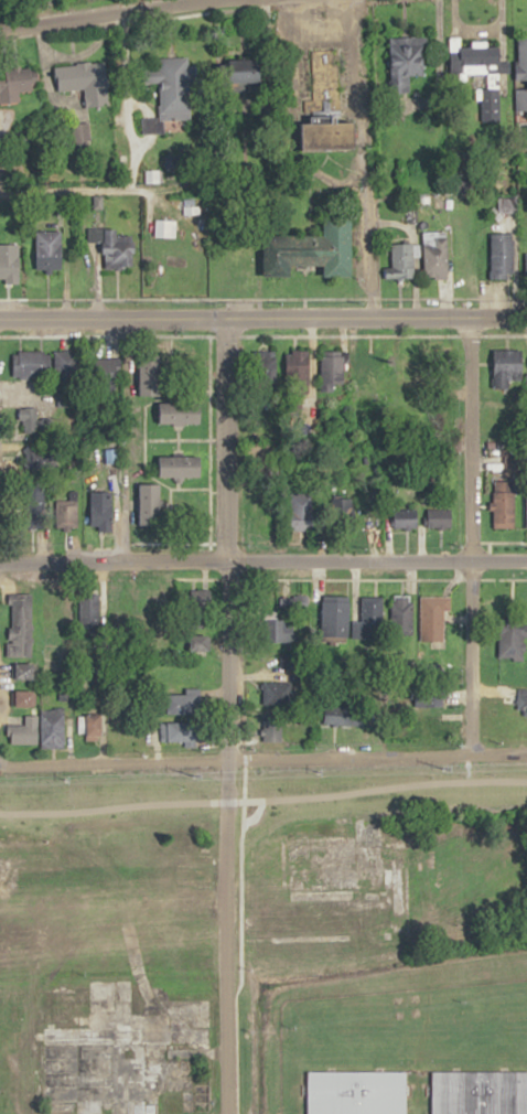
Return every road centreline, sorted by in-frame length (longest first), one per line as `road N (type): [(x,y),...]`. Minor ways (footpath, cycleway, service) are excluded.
road 1 (residential): [(0,761),(526,753)]
road 2 (residential): [(526,317),(0,318)]
road 3 (residential): [(0,561),(526,561)]
road 4 (residential): [(226,759),(225,317)]
road 5 (residential): [(470,756),(467,317)]
road 6 (residential): [(225,1113),(226,759)]
road 7 (residential): [(0,31),(251,0)]

